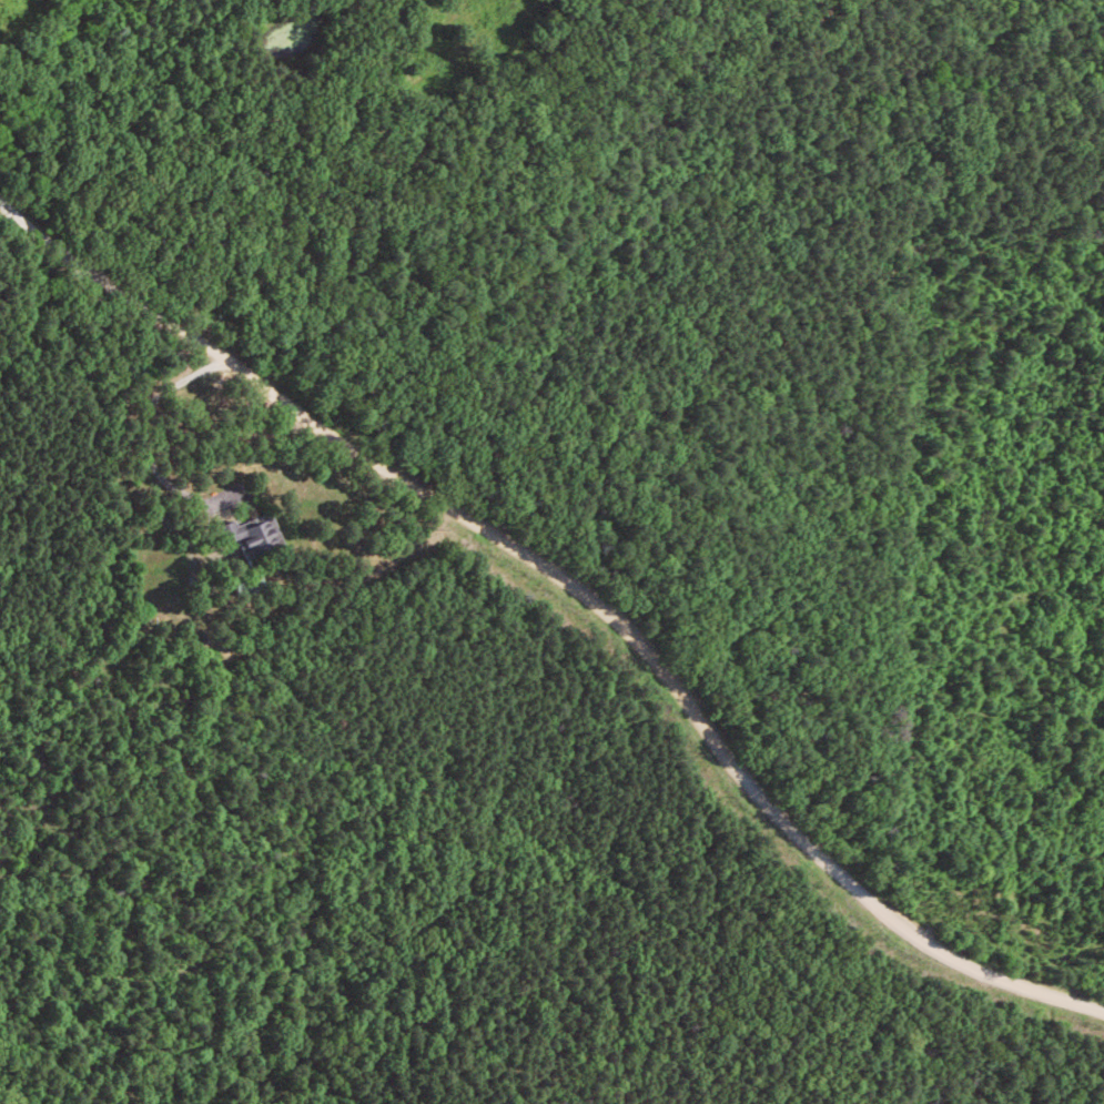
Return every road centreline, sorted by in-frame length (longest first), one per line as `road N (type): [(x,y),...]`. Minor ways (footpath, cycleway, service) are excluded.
road 1 (residential): [(1103,1011),(960,964),(895,926),(798,851),(611,618),(0,205)]
road 2 (residential): [(266,578),(352,577),(435,534),(456,509)]

